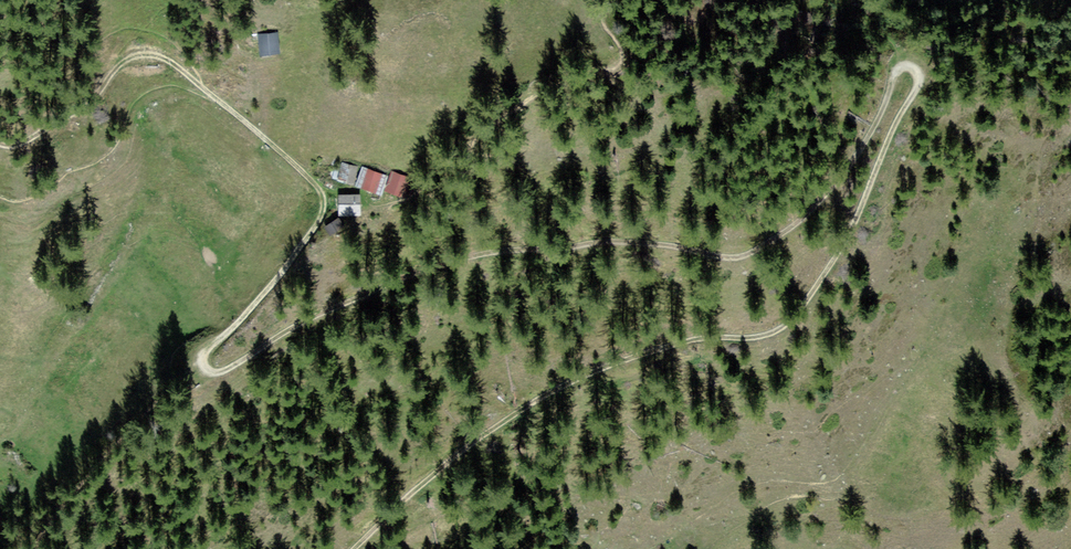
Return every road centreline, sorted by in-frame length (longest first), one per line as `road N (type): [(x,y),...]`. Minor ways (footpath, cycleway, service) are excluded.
road 1 (track): [(352,548),(432,475),(565,384),(673,345),(758,336),(785,324),(845,240),(920,76),(904,65),(890,85)]
road 2 (track): [(890,85),(861,150),(828,193),(748,255),(624,240),(487,253),(385,283),(220,373),(201,367)]
road 3 (track): [(200,85),(164,58),(138,54),(115,68),(95,97),(22,143),(0,145)]
road 4 (track): [(201,367),(202,354),(253,307),(317,225),(321,191)]
road 5 (track): [(321,191),(222,103)]

